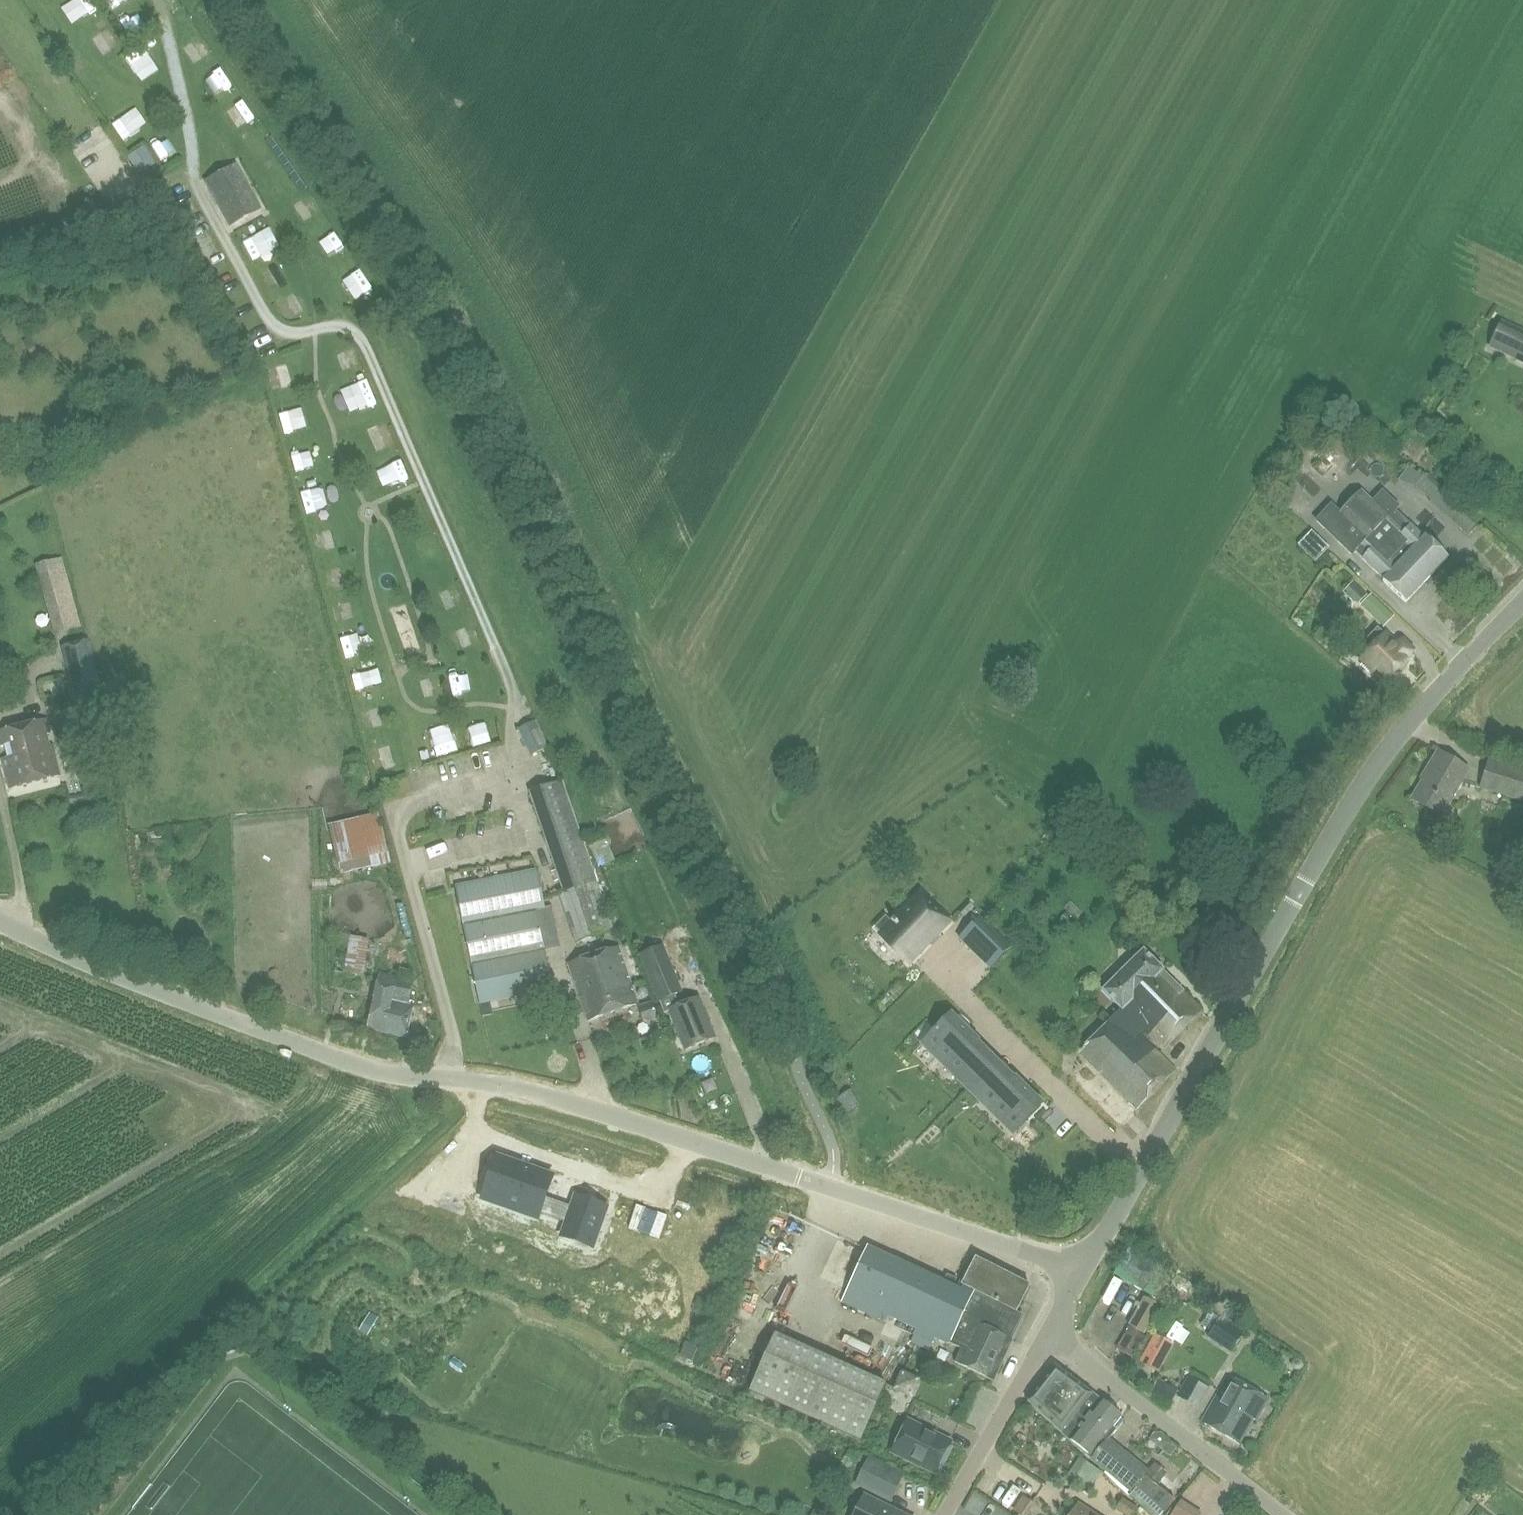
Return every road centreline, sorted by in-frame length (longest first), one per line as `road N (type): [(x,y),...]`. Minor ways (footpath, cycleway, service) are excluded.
road 1 (residential): [(0,922),(356,1064),(520,1089),(828,1187)]
road 2 (tertiary): [(1083,1270),(1365,778),(1522,600)]
road 3 (track): [(186,108),(196,186),(266,319),(293,333),(348,327),(373,359),(513,689),(510,774)]
road 4 (tertiary): [(1282,1514),(1055,1332)]
road 5 (track): [(186,108),(245,159),(342,325)]
road 6 (unclassified): [(828,1187),(1083,1270)]
road 7 (residential): [(1055,1332),(948,1514)]
road 8 (track): [(186,108),(81,65),(37,0)]

